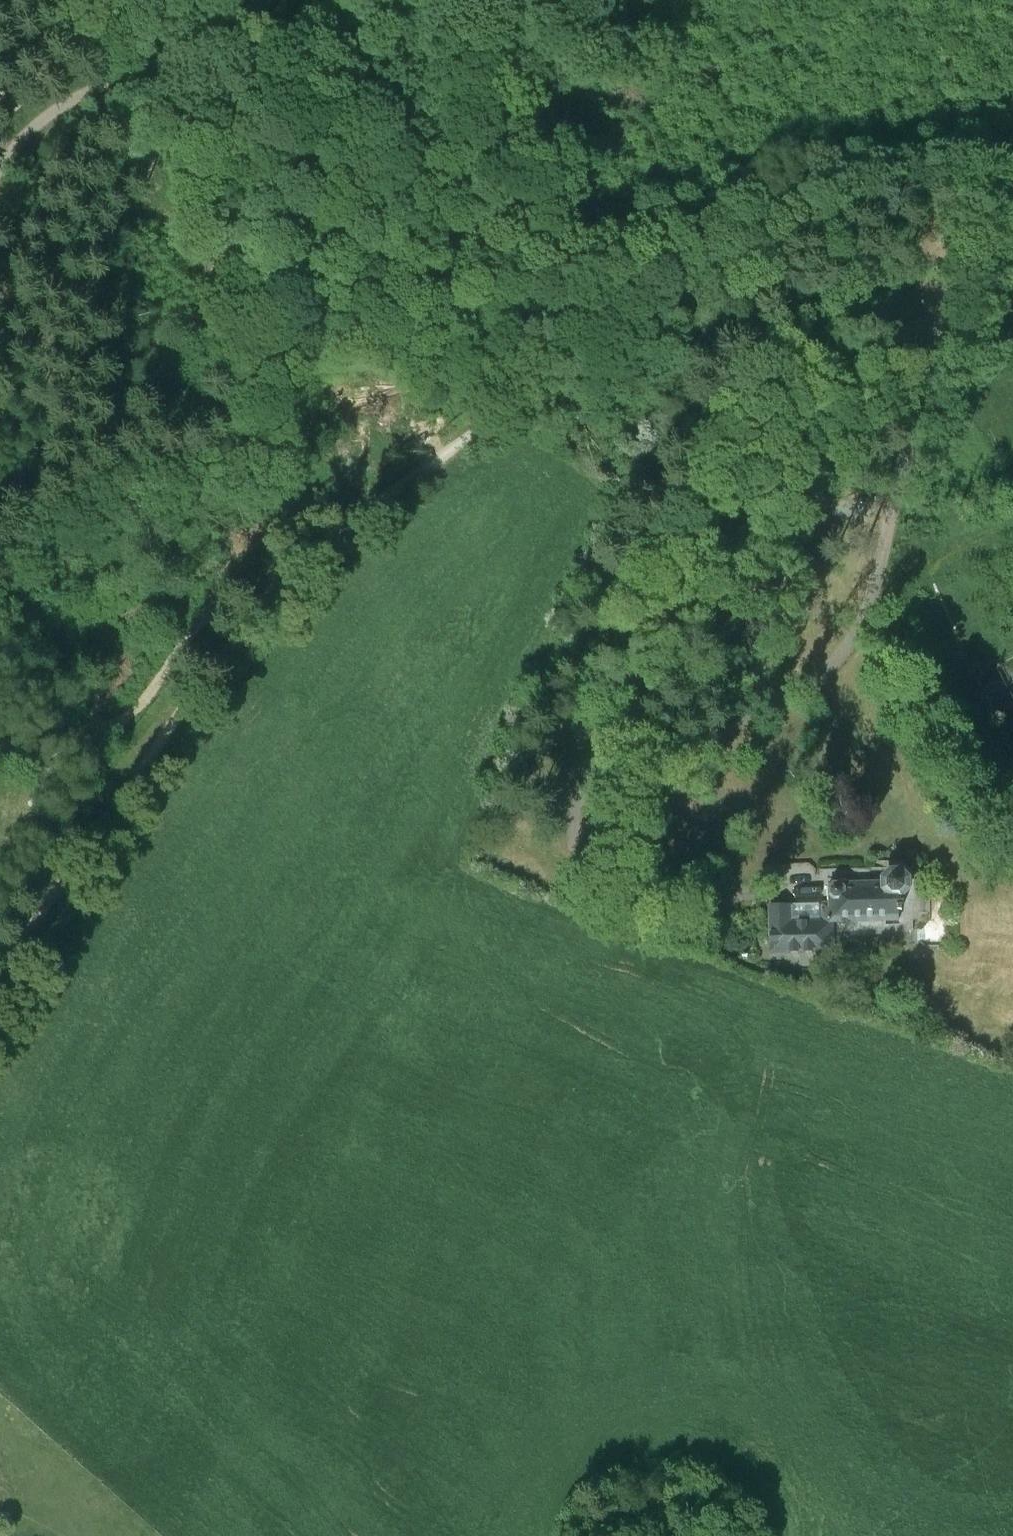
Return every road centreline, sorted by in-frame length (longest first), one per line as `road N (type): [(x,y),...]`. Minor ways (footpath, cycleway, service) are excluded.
road 1 (unclassified): [(523,401),(760,231),(814,203),(914,170),(1012,157)]
road 2 (track): [(0,168),(39,123),(269,0)]

